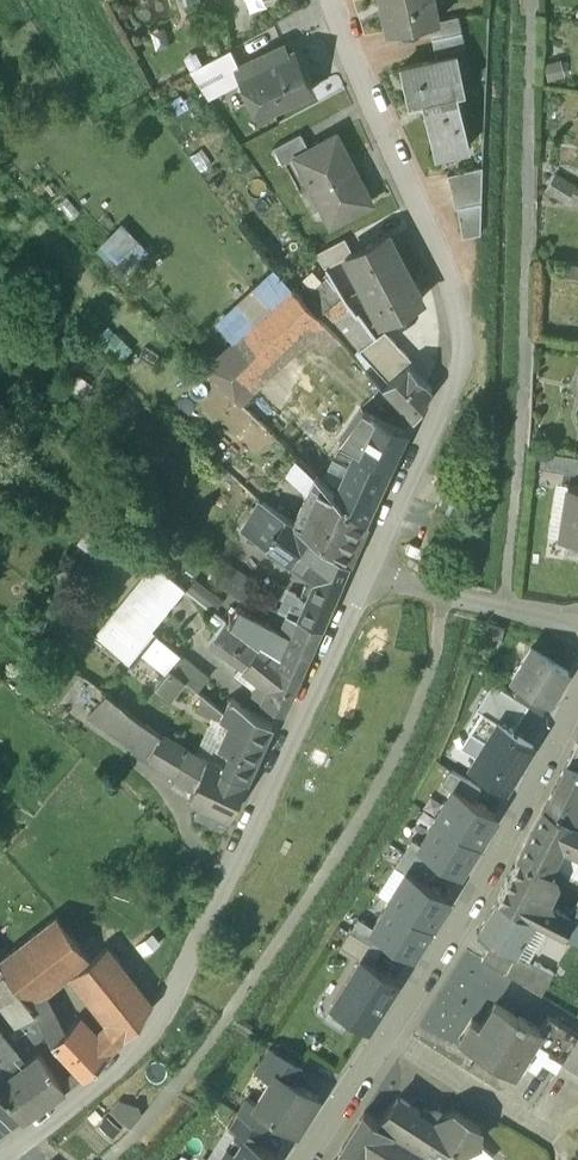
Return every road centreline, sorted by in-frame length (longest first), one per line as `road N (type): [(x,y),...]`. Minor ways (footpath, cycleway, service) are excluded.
road 1 (residential): [(1,1159),(96,1091),(168,1007),(366,575)]
road 2 (residential): [(366,575),(449,393),(458,353),(455,305),(426,220),(333,0)]
road 3 (track): [(530,0),(508,611)]
road 4 (residential): [(299,1159),(384,1043),(516,822),(577,694)]
road 5 (residential): [(366,575),(577,633)]

